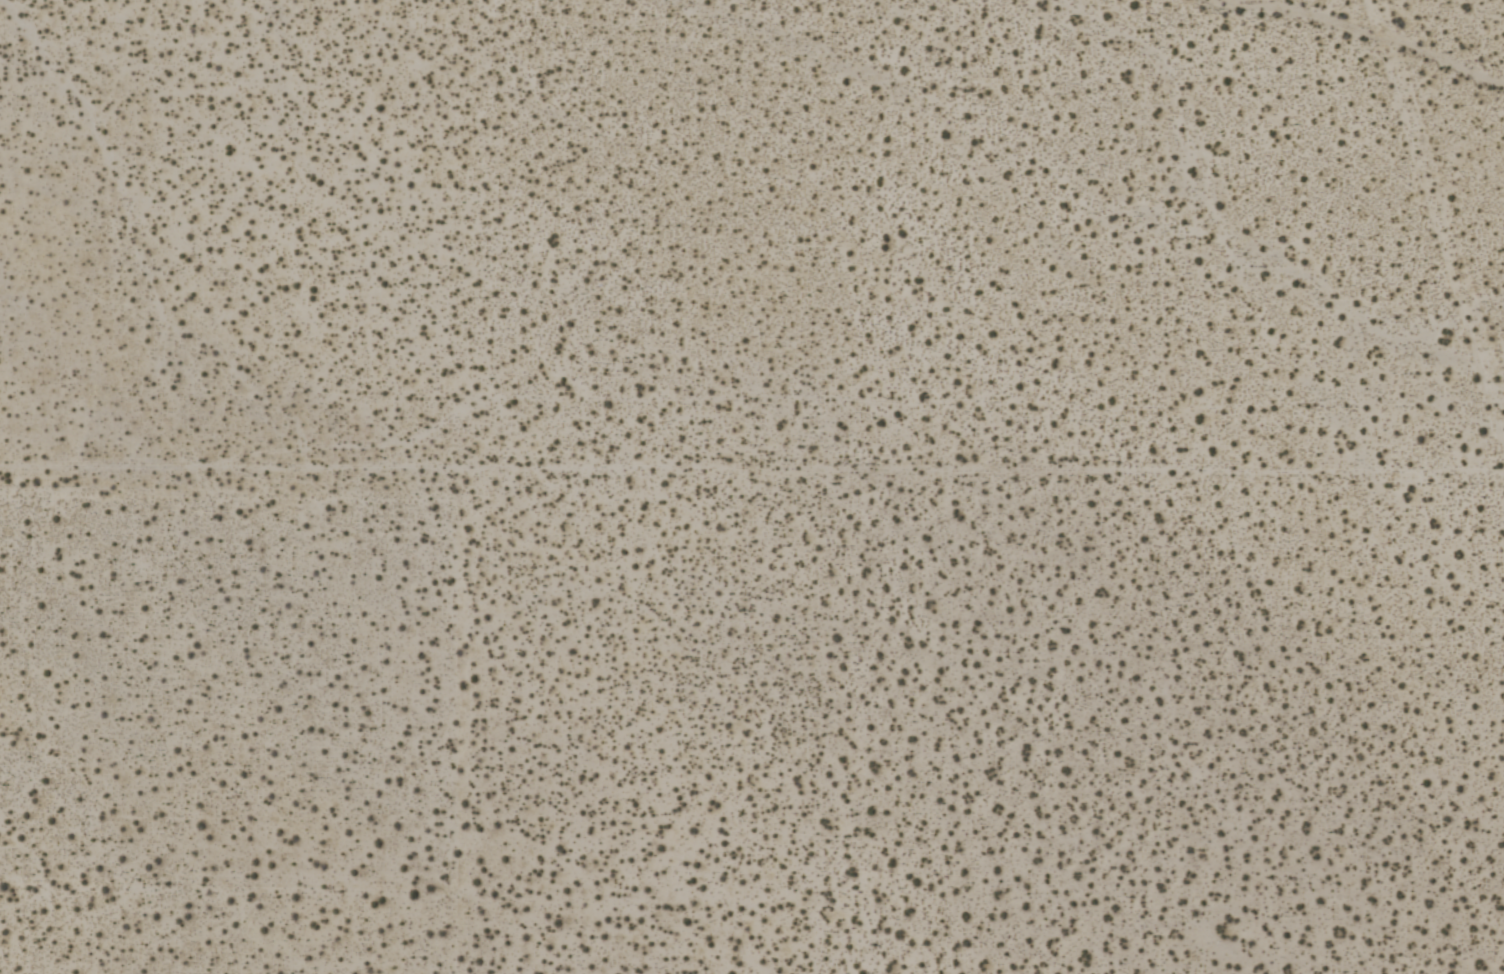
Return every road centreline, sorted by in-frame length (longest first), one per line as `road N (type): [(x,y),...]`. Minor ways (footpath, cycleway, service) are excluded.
road 1 (track): [(1503,437),(1342,0)]

